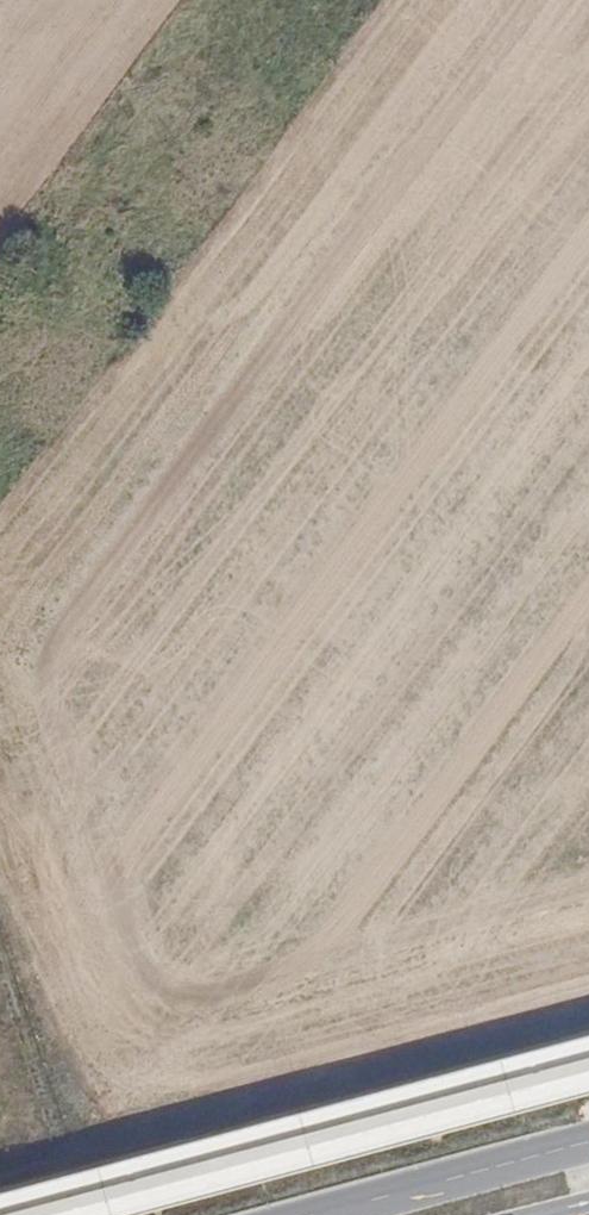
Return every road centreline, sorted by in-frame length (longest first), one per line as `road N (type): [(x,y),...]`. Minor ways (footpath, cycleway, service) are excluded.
road 1 (primary): [(588,1150),(326,1214)]

